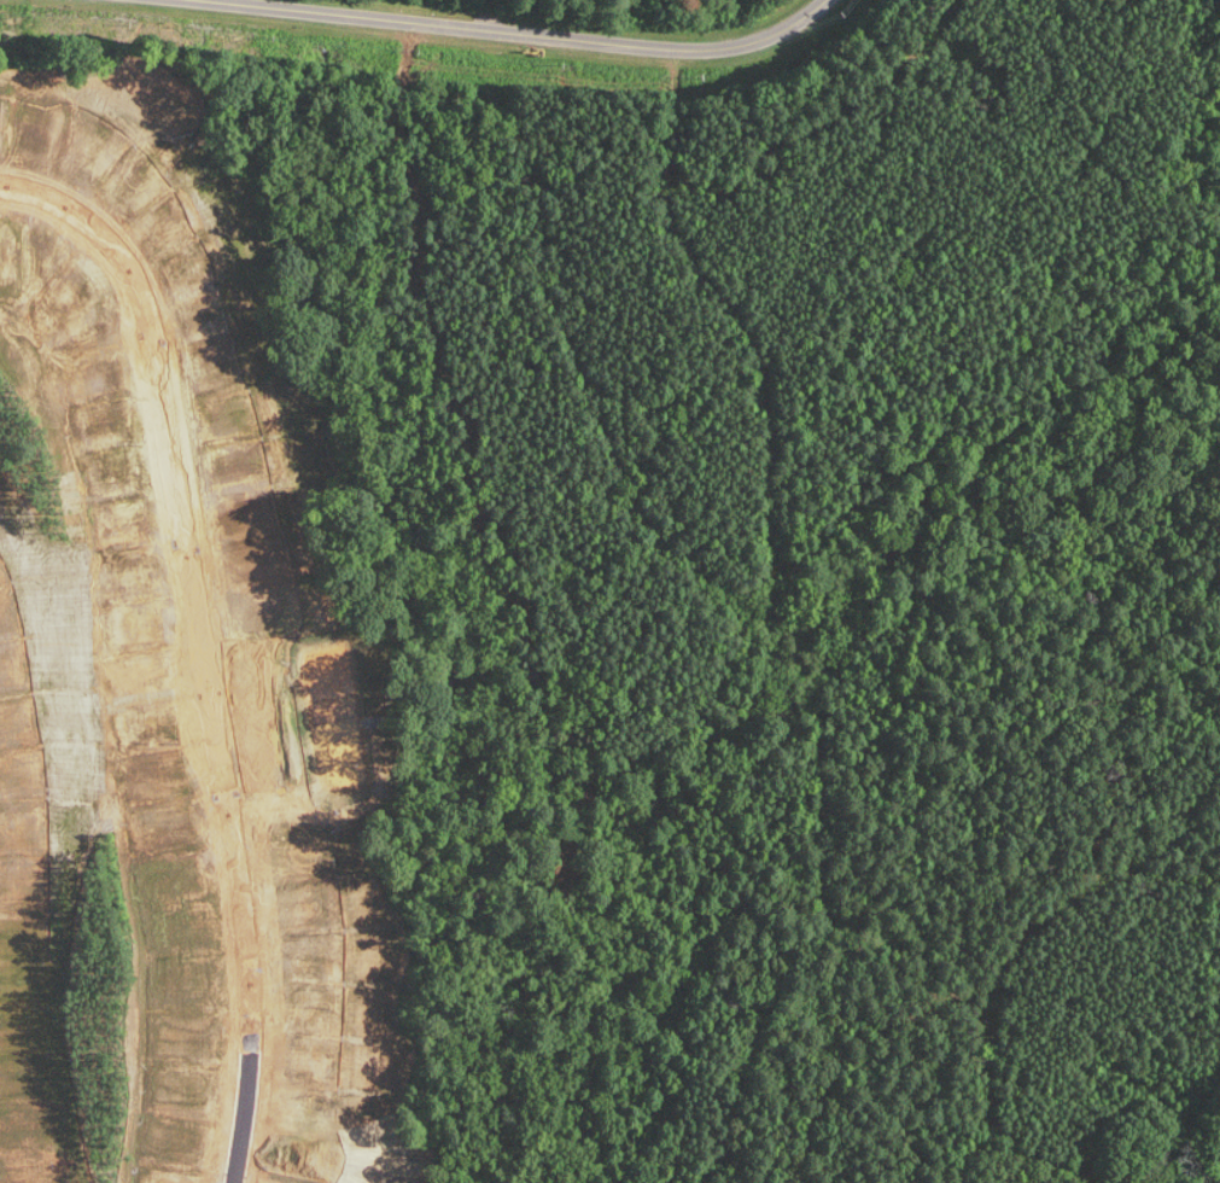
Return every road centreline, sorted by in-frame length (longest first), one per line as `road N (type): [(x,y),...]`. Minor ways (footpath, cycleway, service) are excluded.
road 1 (residential): [(93,0),(691,47),(740,40),(817,0)]
road 2 (residential): [(234,1182),(251,1062)]

